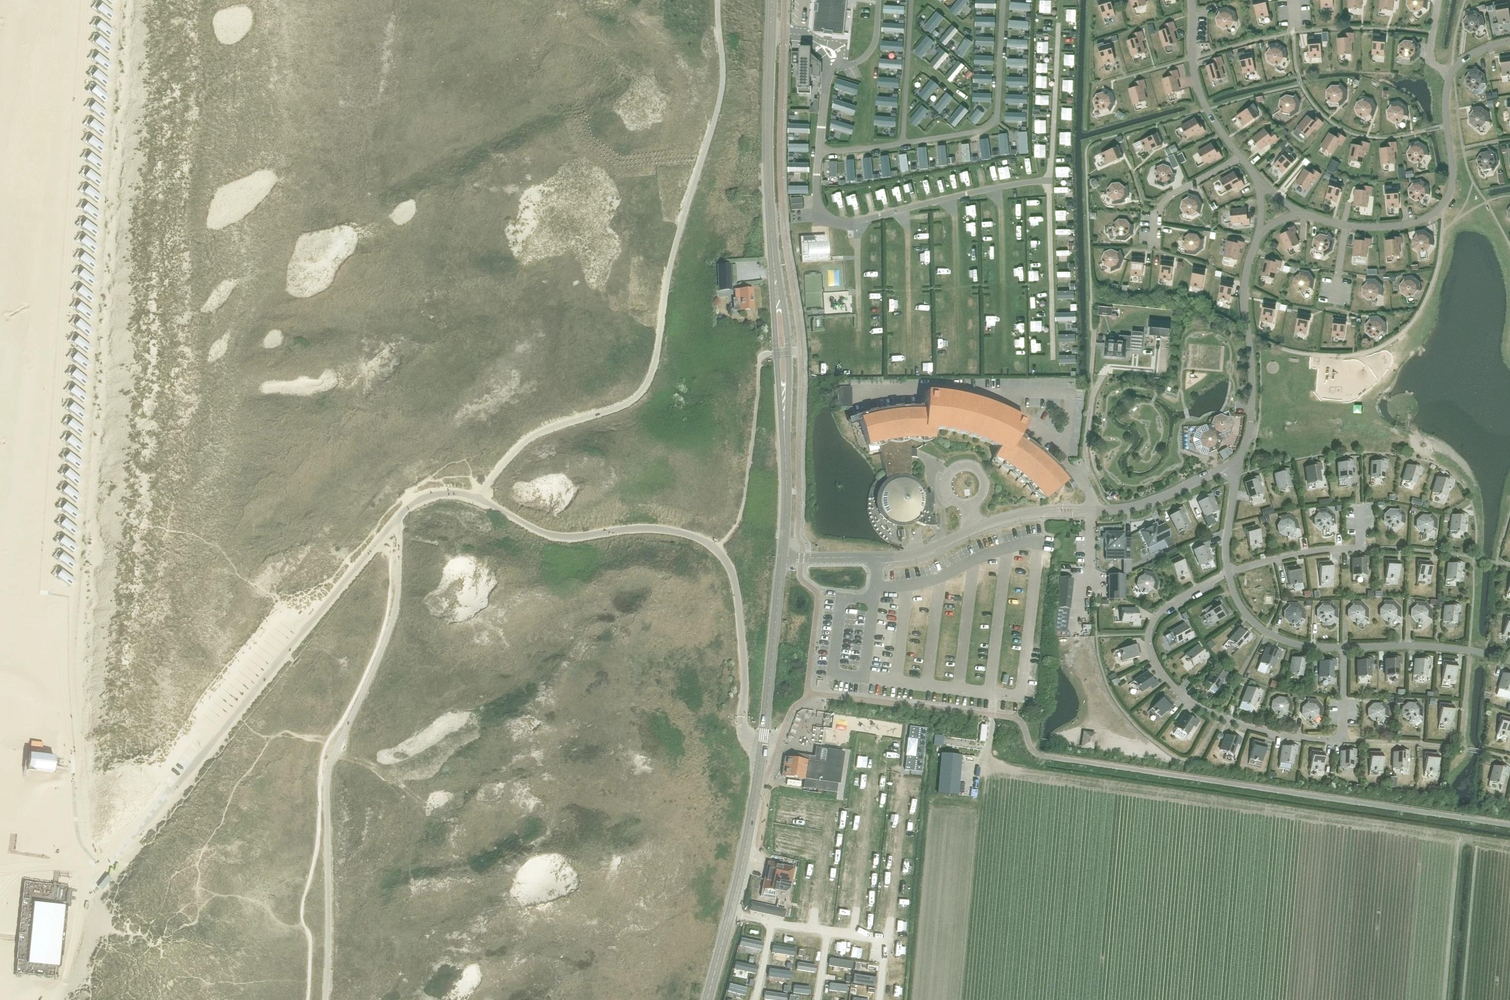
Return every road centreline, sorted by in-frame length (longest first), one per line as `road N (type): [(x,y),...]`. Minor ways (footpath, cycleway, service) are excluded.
road 1 (tertiary): [(707,999),(757,788),(782,558)]
road 2 (track): [(915,999),(933,803),(982,806),(986,763)]
road 3 (tertiary): [(776,288),(772,0)]
road 4 (unclassified): [(782,558),(914,556),(970,530)]
road 5 (tertiary): [(782,558),(784,405)]

